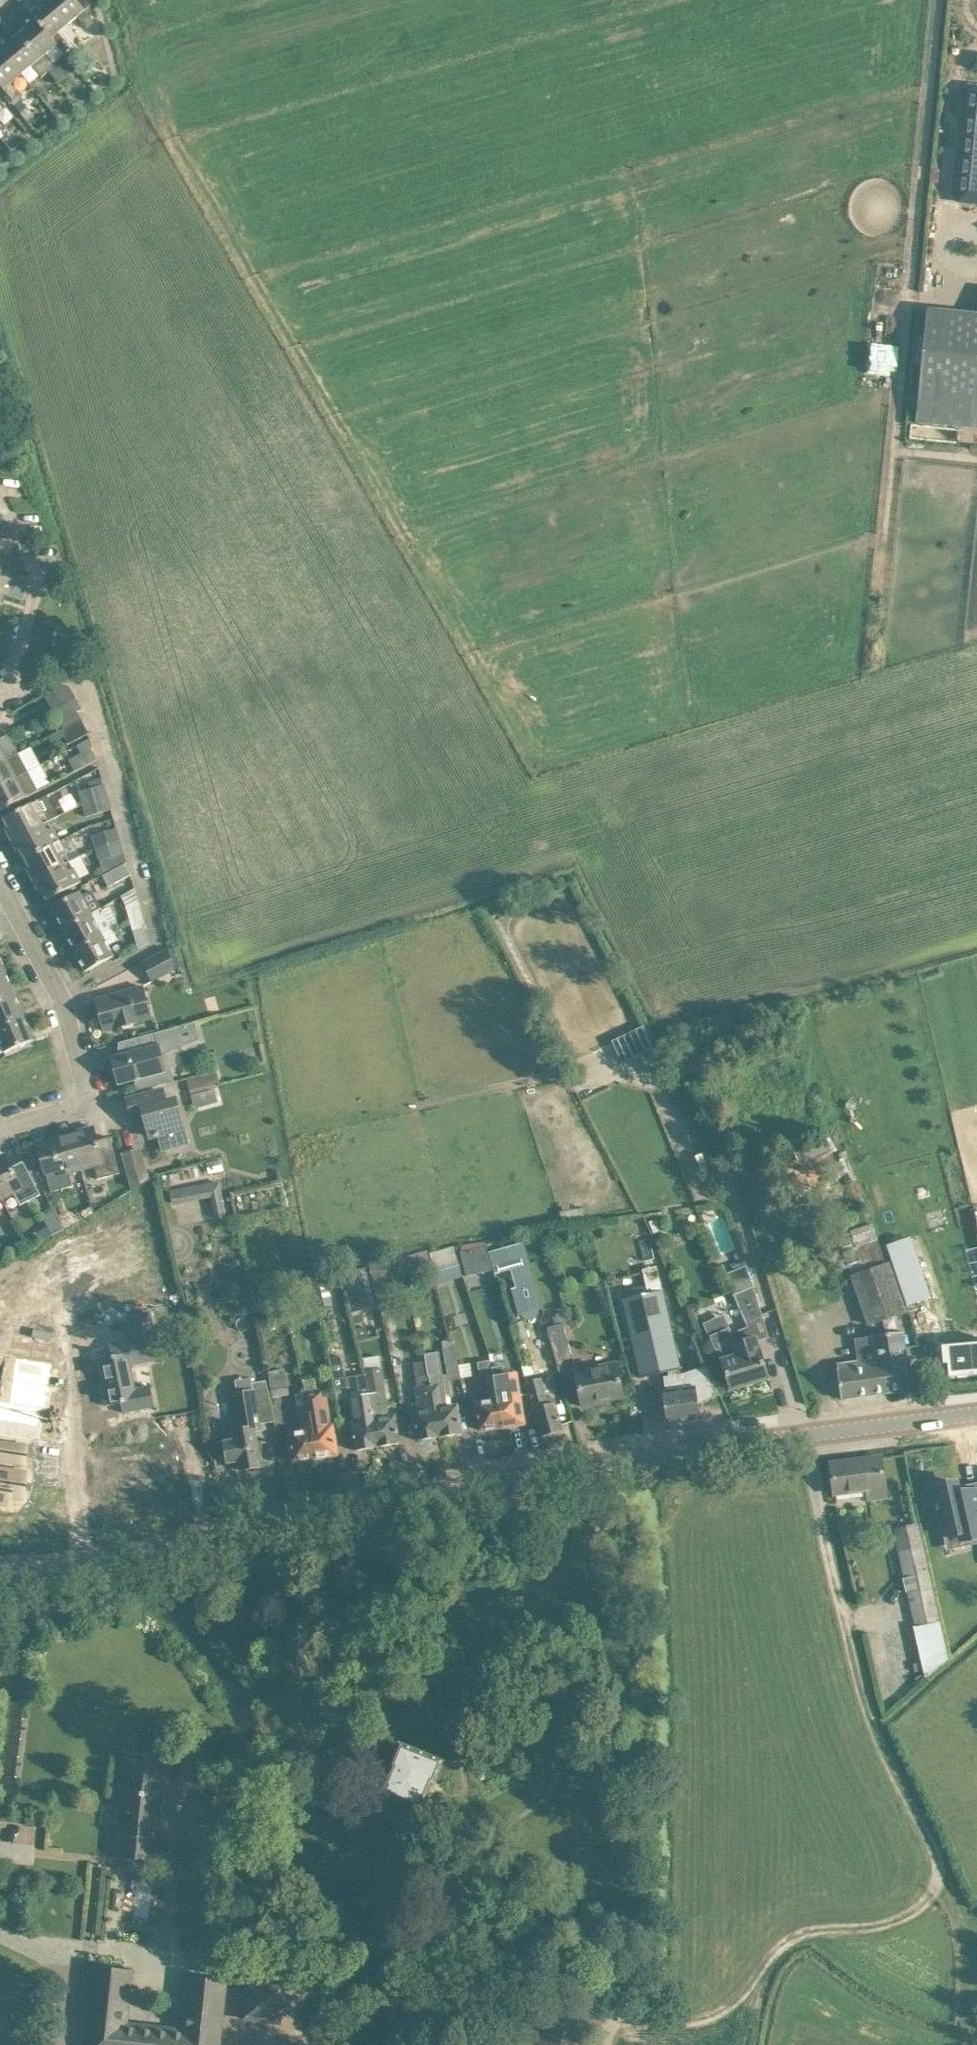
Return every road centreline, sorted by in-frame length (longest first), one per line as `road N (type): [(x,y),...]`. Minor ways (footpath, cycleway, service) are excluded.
road 1 (tertiary): [(976,1413),(587,1466),(129,1556),(0,1568)]
road 2 (residential): [(0,884),(61,998),(85,1099),(0,1130)]
road 3 (residential): [(0,498),(39,577),(7,695),(0,695)]

